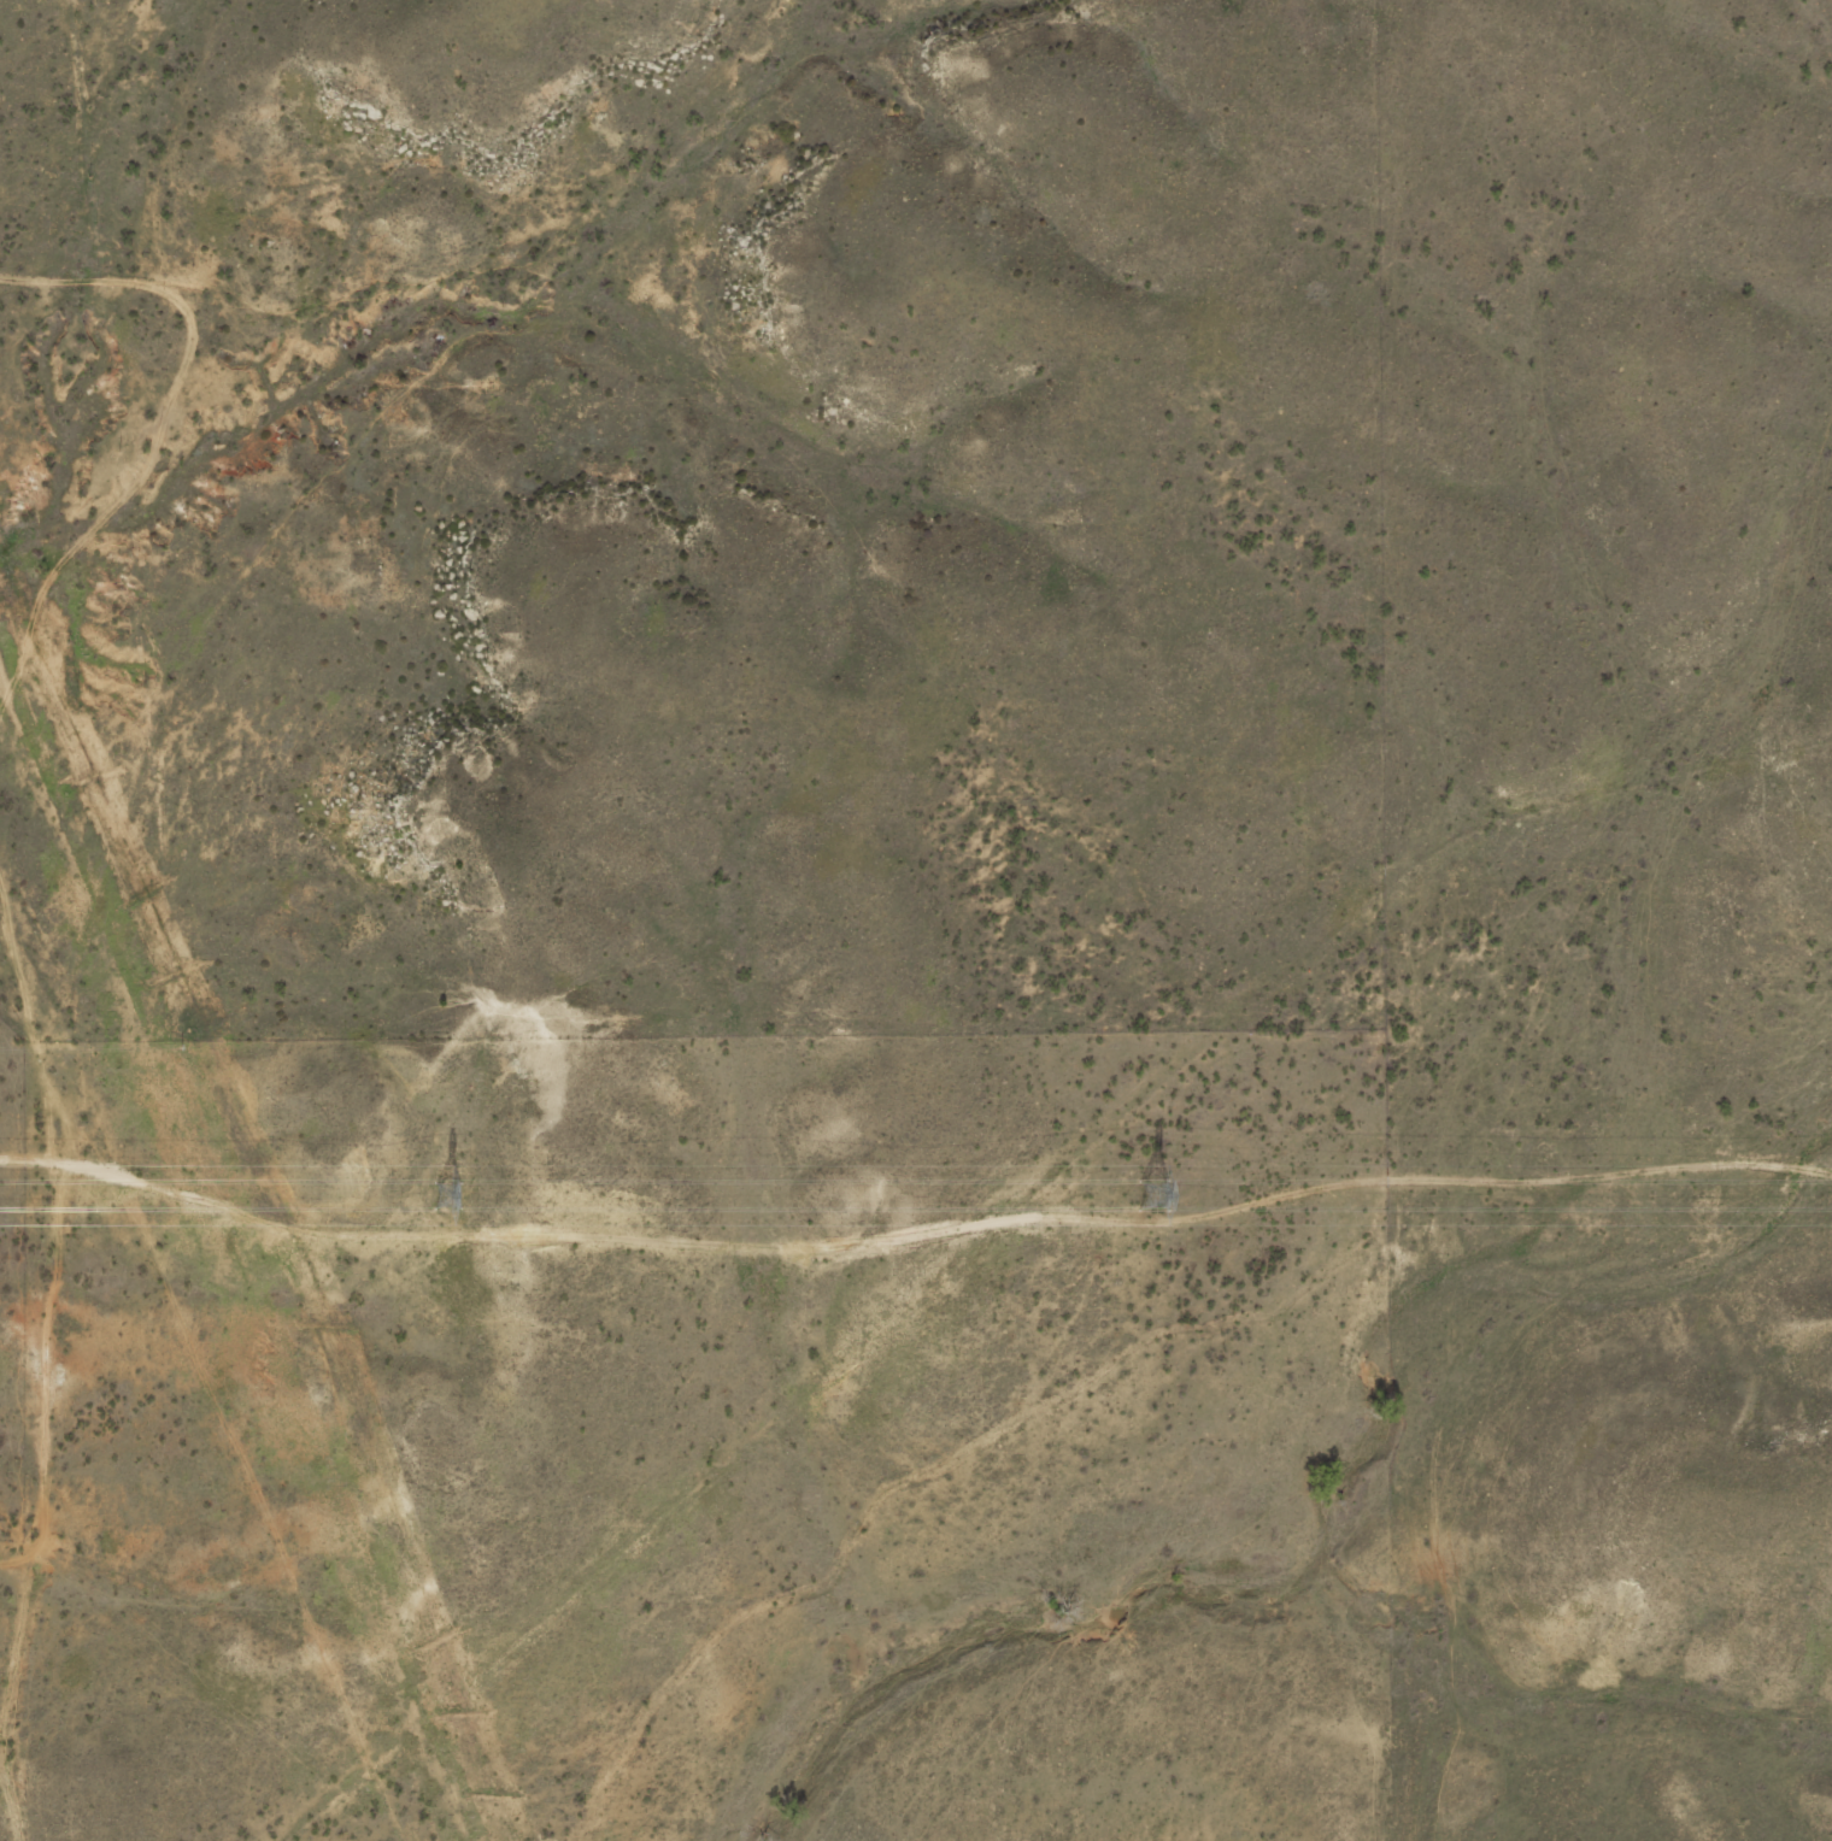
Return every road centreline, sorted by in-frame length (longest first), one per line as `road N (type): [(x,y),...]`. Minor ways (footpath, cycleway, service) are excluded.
road 1 (track): [(0,1208),(10,1360),(0,1432)]
road 2 (residential): [(1682,1840),(1765,1770),(1831,1745)]

